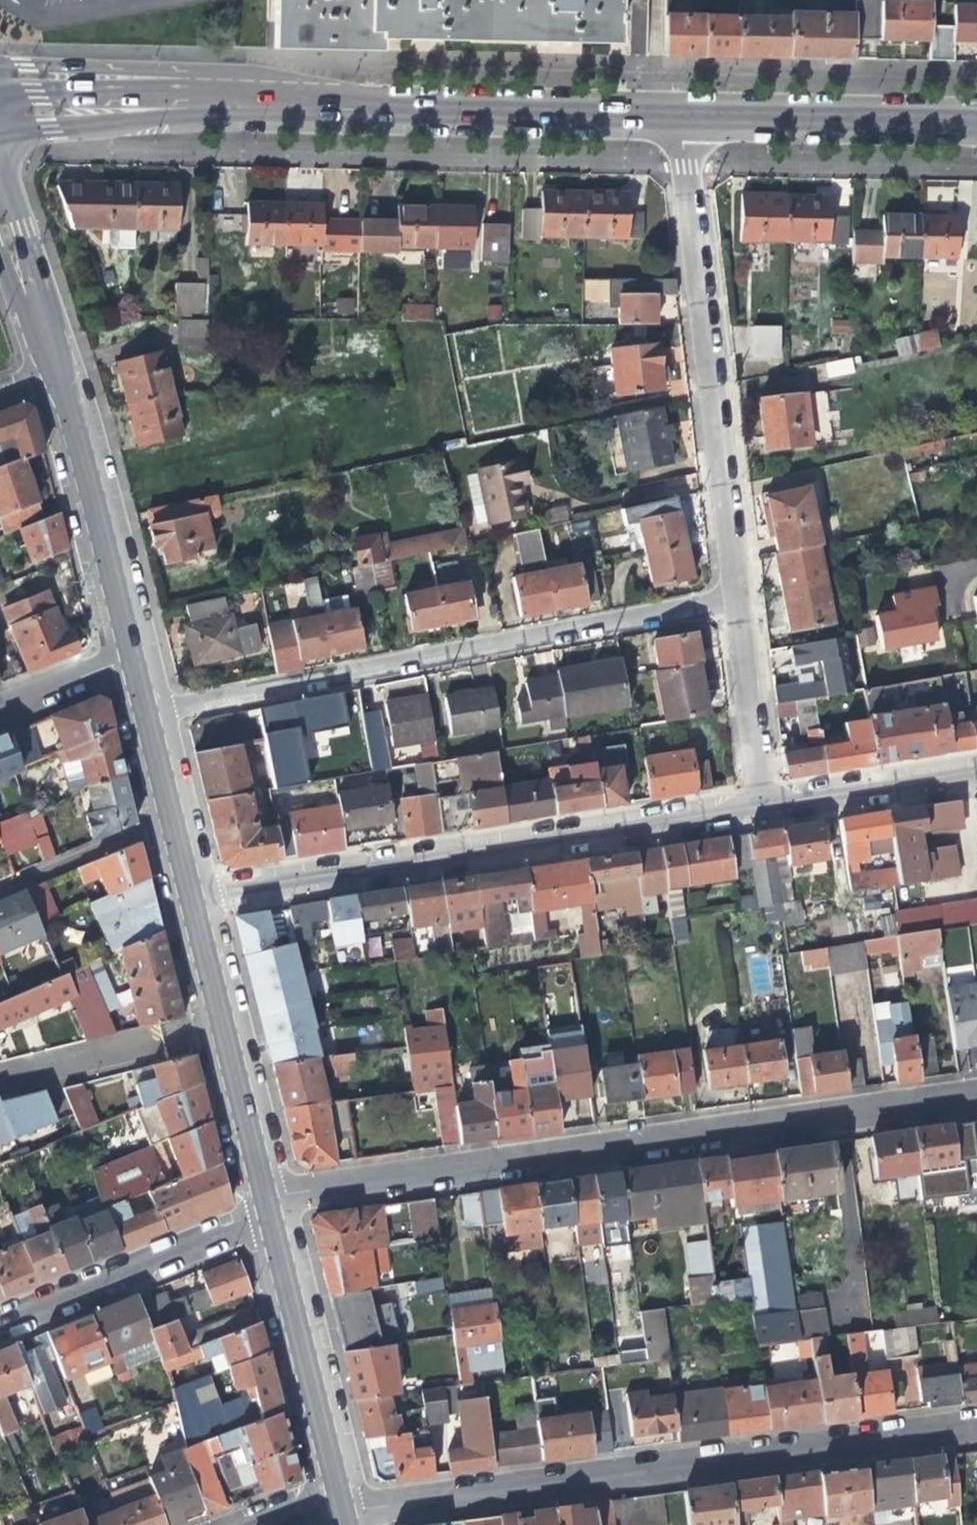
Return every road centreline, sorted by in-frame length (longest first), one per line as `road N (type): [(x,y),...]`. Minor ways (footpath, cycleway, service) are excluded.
road 1 (residential): [(269,1211),(287,1194),(976,1093)]
road 2 (residential): [(976,1423),(341,1508)]
road 3 (residential): [(137,713),(731,594)]
road 4 (residential): [(759,805),(180,896)]
road 5 (residential): [(731,594),(674,113)]
road 6 (secondary): [(355,106),(247,74),(0,67)]
road 7 (secondary): [(0,108),(355,106)]
road 8 (residential): [(180,896),(269,1211)]
road 9 (secondary): [(355,106),(674,113)]
road 10 (secondary): [(674,113),(976,120)]
road 11 (residential): [(52,370),(123,656)]
road 12 (residential): [(0,1321),(269,1211)]
road 13 (residential): [(269,1211),(338,1491)]
road 14 (residential): [(976,769),(759,805)]
road 15 (residential): [(759,805),(731,594)]
road 16 (residential): [(0,889),(162,821)]
road 17 (residential): [(0,209),(52,370)]
road 18 (residential): [(0,705),(123,656)]

